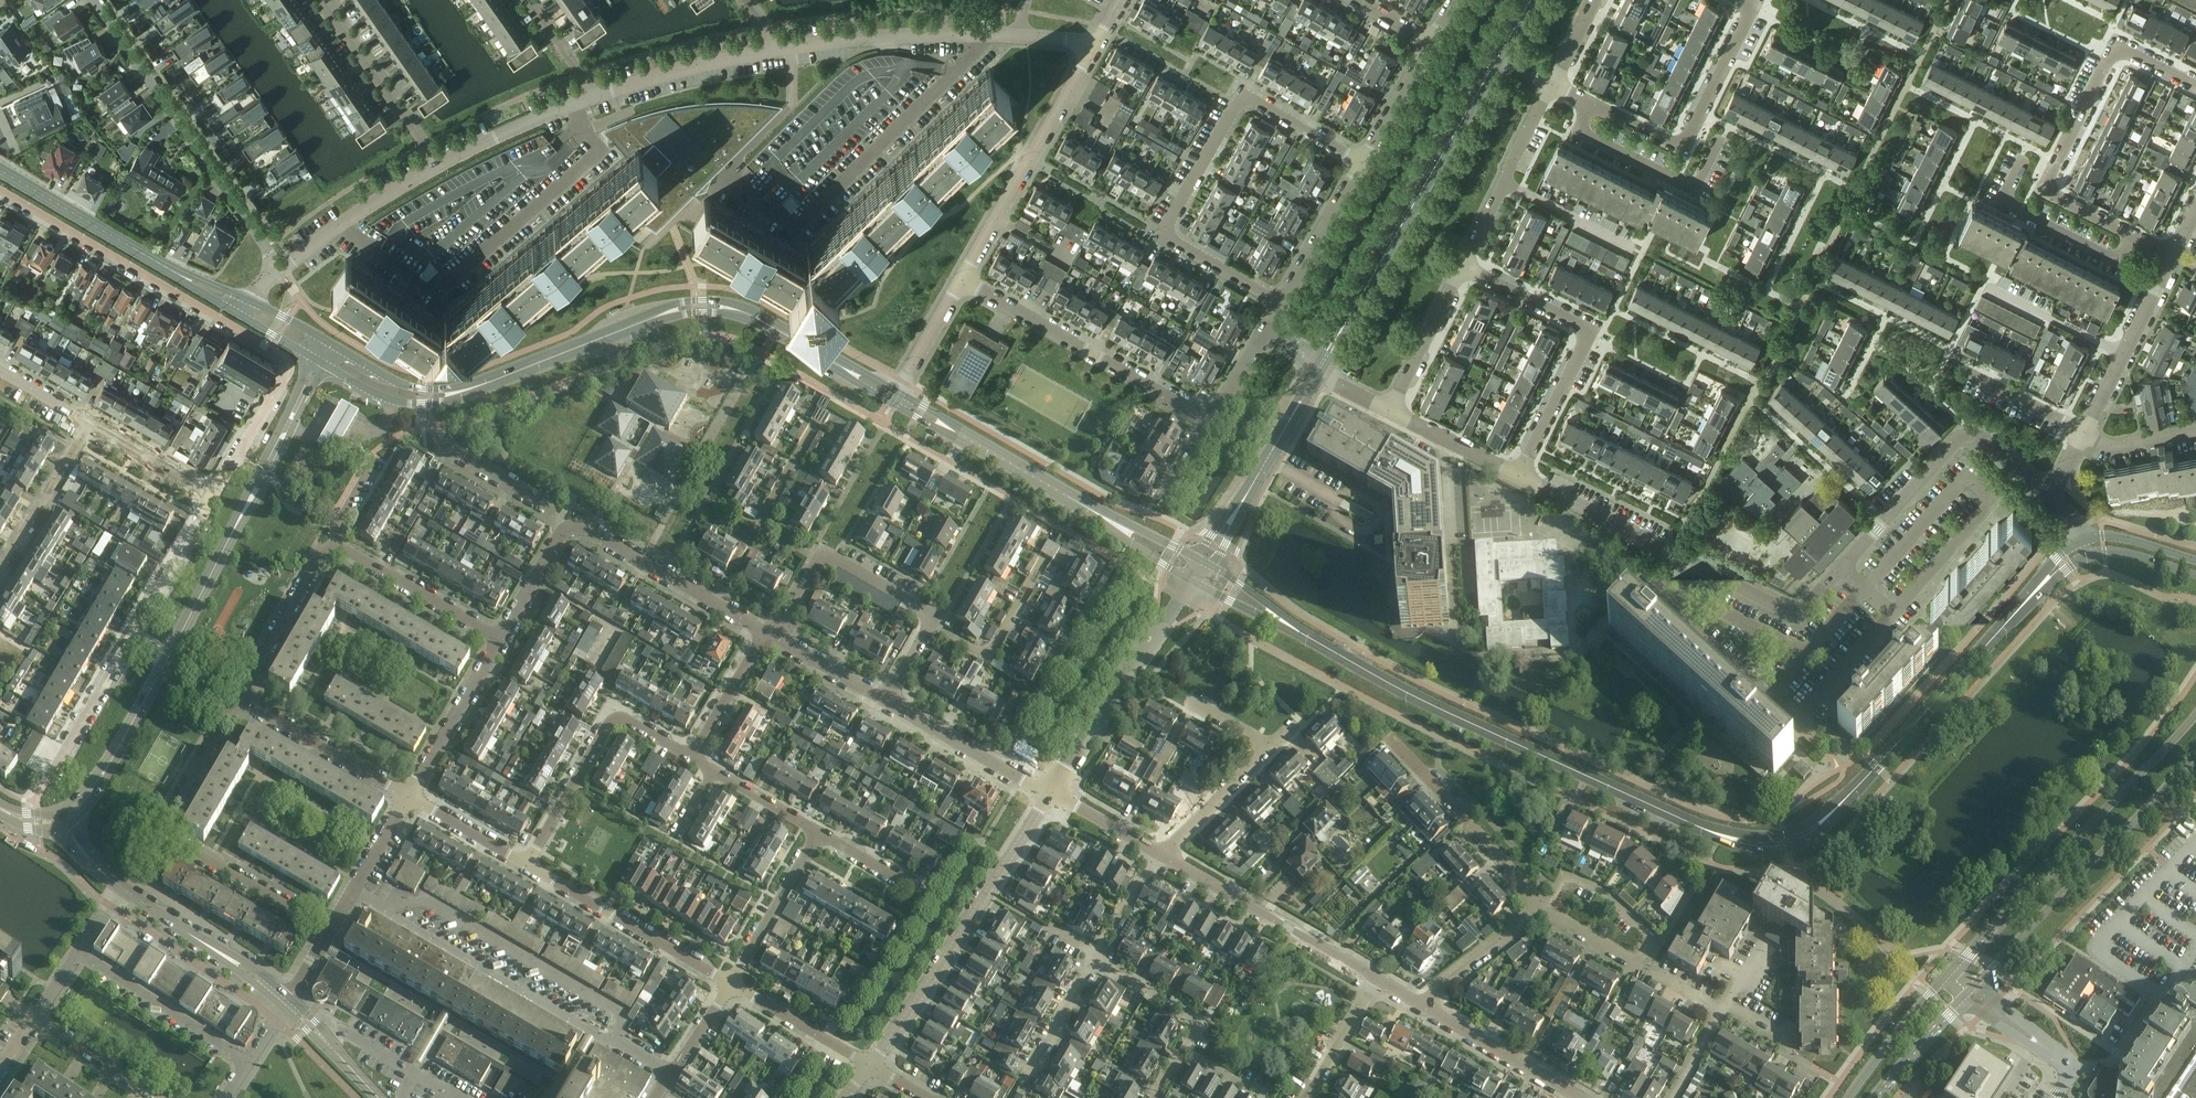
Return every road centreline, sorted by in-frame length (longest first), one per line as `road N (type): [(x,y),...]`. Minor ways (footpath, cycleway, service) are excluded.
road 1 (residential): [(788,48),(791,101),(721,177),(796,232),(955,72),(979,35)]
road 2 (secondary): [(1300,632),(1418,699),(1698,827)]
road 3 (secondary): [(490,383),(625,329),(703,308),(743,314),(892,399)]
road 4 (residential): [(1361,162),(1241,96),(1161,235),(1281,304)]
road 5 (residential): [(340,225),(435,294),(603,154),(573,104)]
road 6 (residential): [(1670,554),(1643,589),(1799,723),(1894,615)]
road 7 (secondary): [(2195,716),(1948,975)]
road 8 (residential): [(331,929),(167,829),(237,697)]
road 9 (residential): [(2195,87),(2117,50),(2048,184),(2051,196),(2131,236)]
road 10 (tertiary): [(169,657),(319,362)]
road 11 (residential): [(0,191),(284,359)]
road 12 (residential): [(92,0),(279,271)]
road 13 (residential): [(870,1066),(1049,796)]
road 14 (secondary): [(1973,986),(2195,752)]
road 15 (residential): [(885,702),(930,624),(929,612),(823,557),(774,637)]
road 16 (residential): [(1518,477),(1591,334),(1462,268)]
road 17 (tertiary): [(1349,317),(1497,58)]
road 18 (residential): [(1840,567),(1965,437),(1983,439),(2049,496)]
road 19 (residential): [(1206,419),(962,282)]
road 20 (residential): [(1092,49),(962,282)]
road 21 (residential): [(1750,0),(1679,151),(1591,108)]
road 22 (secondary): [(1843,802),(2018,611)]
road 23 (unclassified): [(1049,796),(1192,581)]
road 24 (residential): [(526,865),(615,718),(691,757)]
road 25 (unclassified): [(1379,980),(1160,855)]
road 26 (residential): [(731,984),(526,865)]
road 27 (residential): [(1728,128),(1695,193),(1579,134),(1591,108)]
road 28 (secondary): [(892,399),(1093,511)]
road 29 (residential): [(1542,908),(1389,737)]
road 30 (residential): [(766,632),(589,529),(565,531)]
road 31 (residential): [(2131,236),(2120,260),(2000,202),(2023,154)]
road 32 (residential): [(249,1062),(79,952)]
road 33 (residential): [(324,0),(439,165)]
road 34 (residential): [(1670,554),(1795,611),(1840,567)]
road 35 (tertiary): [(286,1003),(123,889)]
road 36 (residential): [(408,795),(237,697)]
road 37 (secondary): [(0,172),(170,271)]
road 38 (tertiary): [(63,819),(104,775),(169,657)]
road 39 (unclassified): [(788,48),(979,35)]
road 40 (residential): [(499,642),(335,544)]
road 41 (unclassified): [(589,98),(772,50)]
road 42 (residential): [(1049,796),(885,702)]
road 43 (secondary): [(319,362),(400,403),(447,402),(490,383)]
road 44 (residential): [(237,697),(317,558),(335,544)]
road 45 (unclassified): [(1580,1097),(1424,1007)]
road 46 (unclassified): [(2195,949),(2117,1057),(2072,1067)]
road 47 (residential): [(408,795),(499,642)]
road 48 (residential): [(1542,908),(1562,876),(1603,891),(1650,941),(1638,964)]
road 49 (residential): [(731,984),(819,832)]
road 50 (residential): [(0,571),(91,425)]
road 51 (secondary): [(490,383),(414,389),(329,345)]
road 52 (residential): [(1518,477),(1670,554)]
road 53 (secondary): [(1698,827),(1738,847),(1776,851),(1820,832),(1843,802)]
road 54 (residential): [(47,778),(132,636)]
road 55 (residential): [(1281,304),(1361,162)]
road 56 (residential): [(132,636),(213,497)]
road 57 (residential): [(1390,411),(1462,268)]
road 58 (residential): [(213,497),(287,367),(284,359)]
road 59 (secondary): [(1948,975),(1849,1097)]
road 60 (residential): [(1642,255),(1503,184)]
road 61 (residential): [(2123,355),(1984,285)]
road 62 (residential): [(1184,1050),(1201,1024),(1095,961)]
road 63 (residential): [(1424,1007),(1542,908)]
road 64 (secondary): [(1843,802),(1774,836),(1698,827)]
road 65 (residential): [(1160,855),(1269,748)]
road 66 (residential): [(163,1097),(36,1017)]
road 67 (residential): [(1894,615),(1992,503)]
road 68 (unclassified): [(439,165),(573,104)]
road 69 (residential): [(691,757),(766,632)]
road 70 (residential): [(1390,411),(1518,477)]
road 71 (residential): [(213,497),(91,425)]
road 72 (residential): [(565,531),(543,507),(449,454)]
road 73 (residential): [(526,865),(408,795)]
road 74 (residential): [(1022,1077),(1095,961)]
road 75 (residential): [(2083,436),(1962,372)]
road 76 (residential): [(1379,980),(1309,1097)]
road 77 (residential): [(962,282),(892,399)]
road 78 (residential): [(1361,162),(1429,44)]
road 79 (secondary): [(1876,1097),(1964,998)]
road 80 (tertiary): [(378,1097),(286,1003)]
road 81 (residential): [(499,642),(565,531)]
road 82 (residential): [(885,702),(774,637)]
road 83 (unclassified): [(1160,855),(1049,796)]
road 84 (residential): [(1095,961),(1160,855)]
road 85 (residential): [(713,771),(819,832)]
road 86 (secondary): [(1093,511),(1192,581)]

